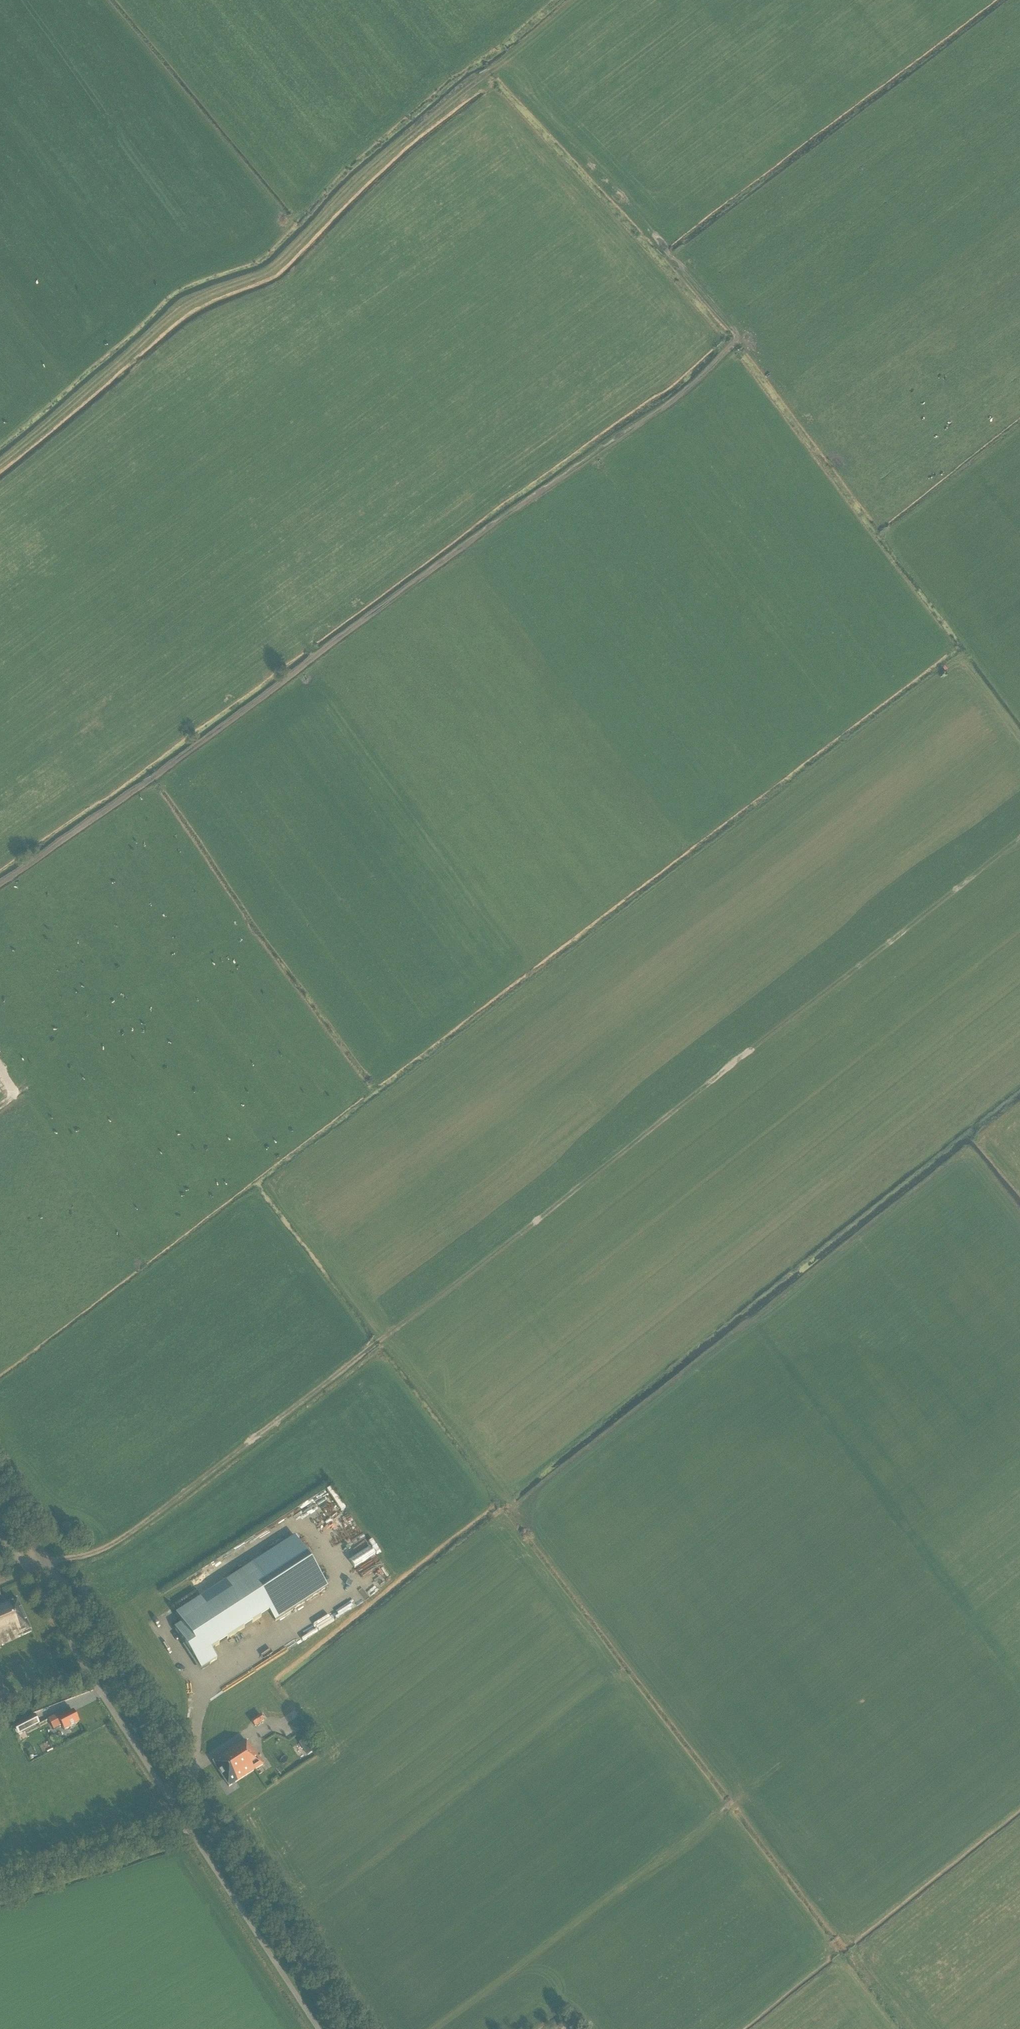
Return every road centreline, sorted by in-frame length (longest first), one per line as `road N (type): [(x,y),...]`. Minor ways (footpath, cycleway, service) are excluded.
road 1 (tertiary): [(347,2028),(0,1492)]
road 2 (track): [(433,2028),(732,1803)]

